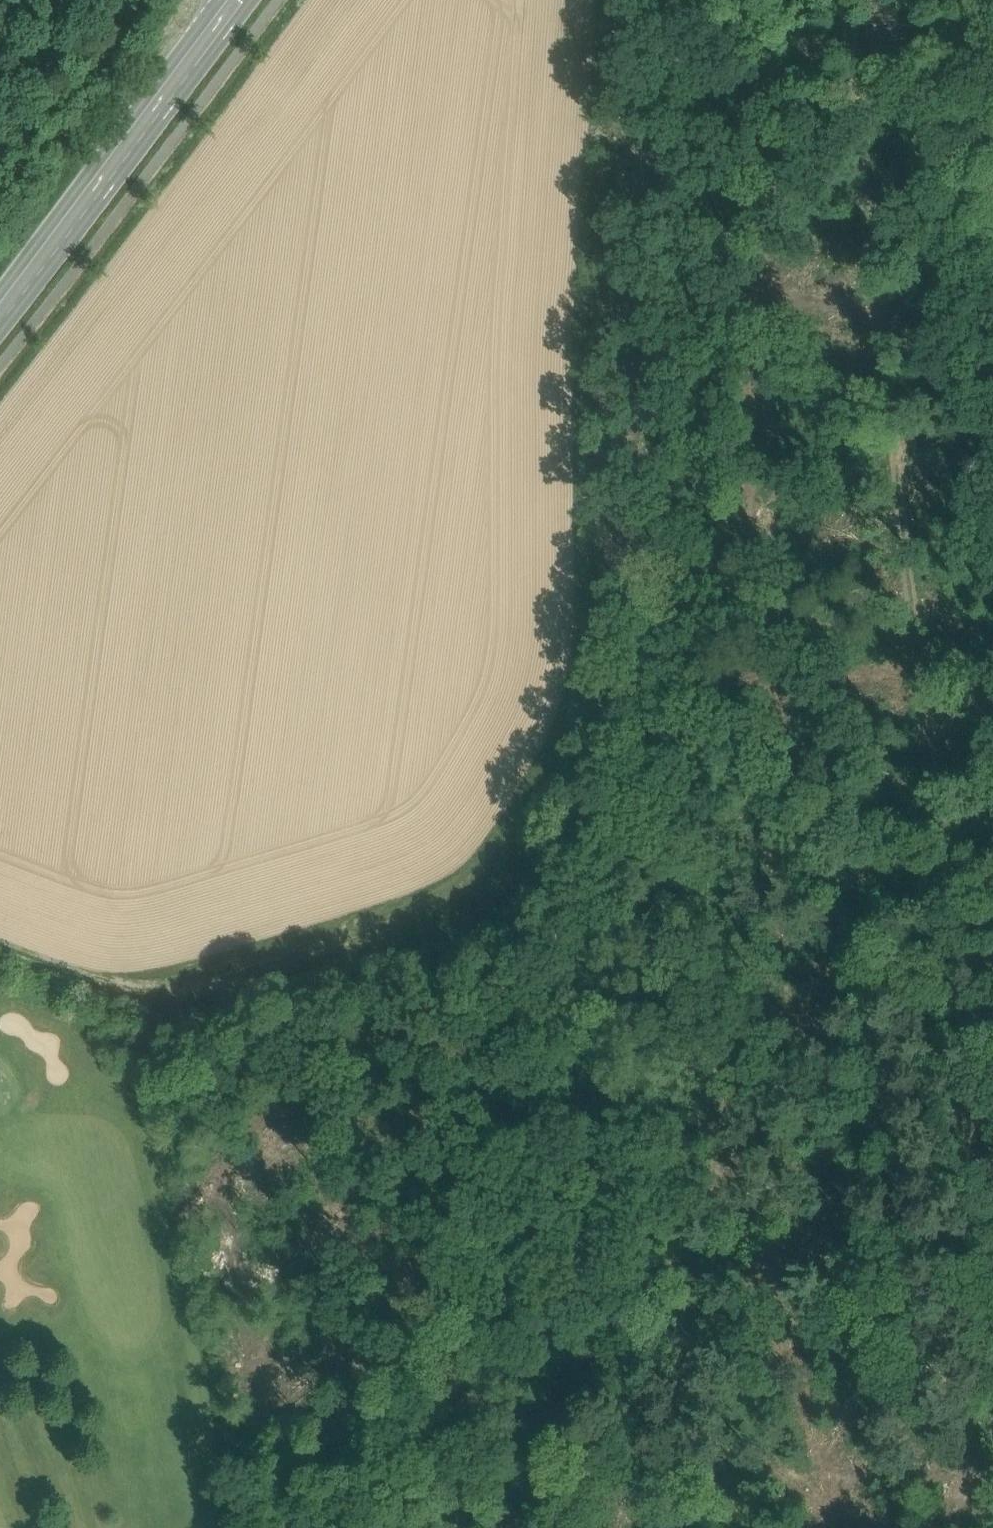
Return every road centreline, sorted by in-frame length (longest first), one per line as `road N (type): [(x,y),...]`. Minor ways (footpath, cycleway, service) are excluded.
road 1 (track): [(992,1318),(845,0)]
road 2 (secondary): [(235,0),(0,316)]

